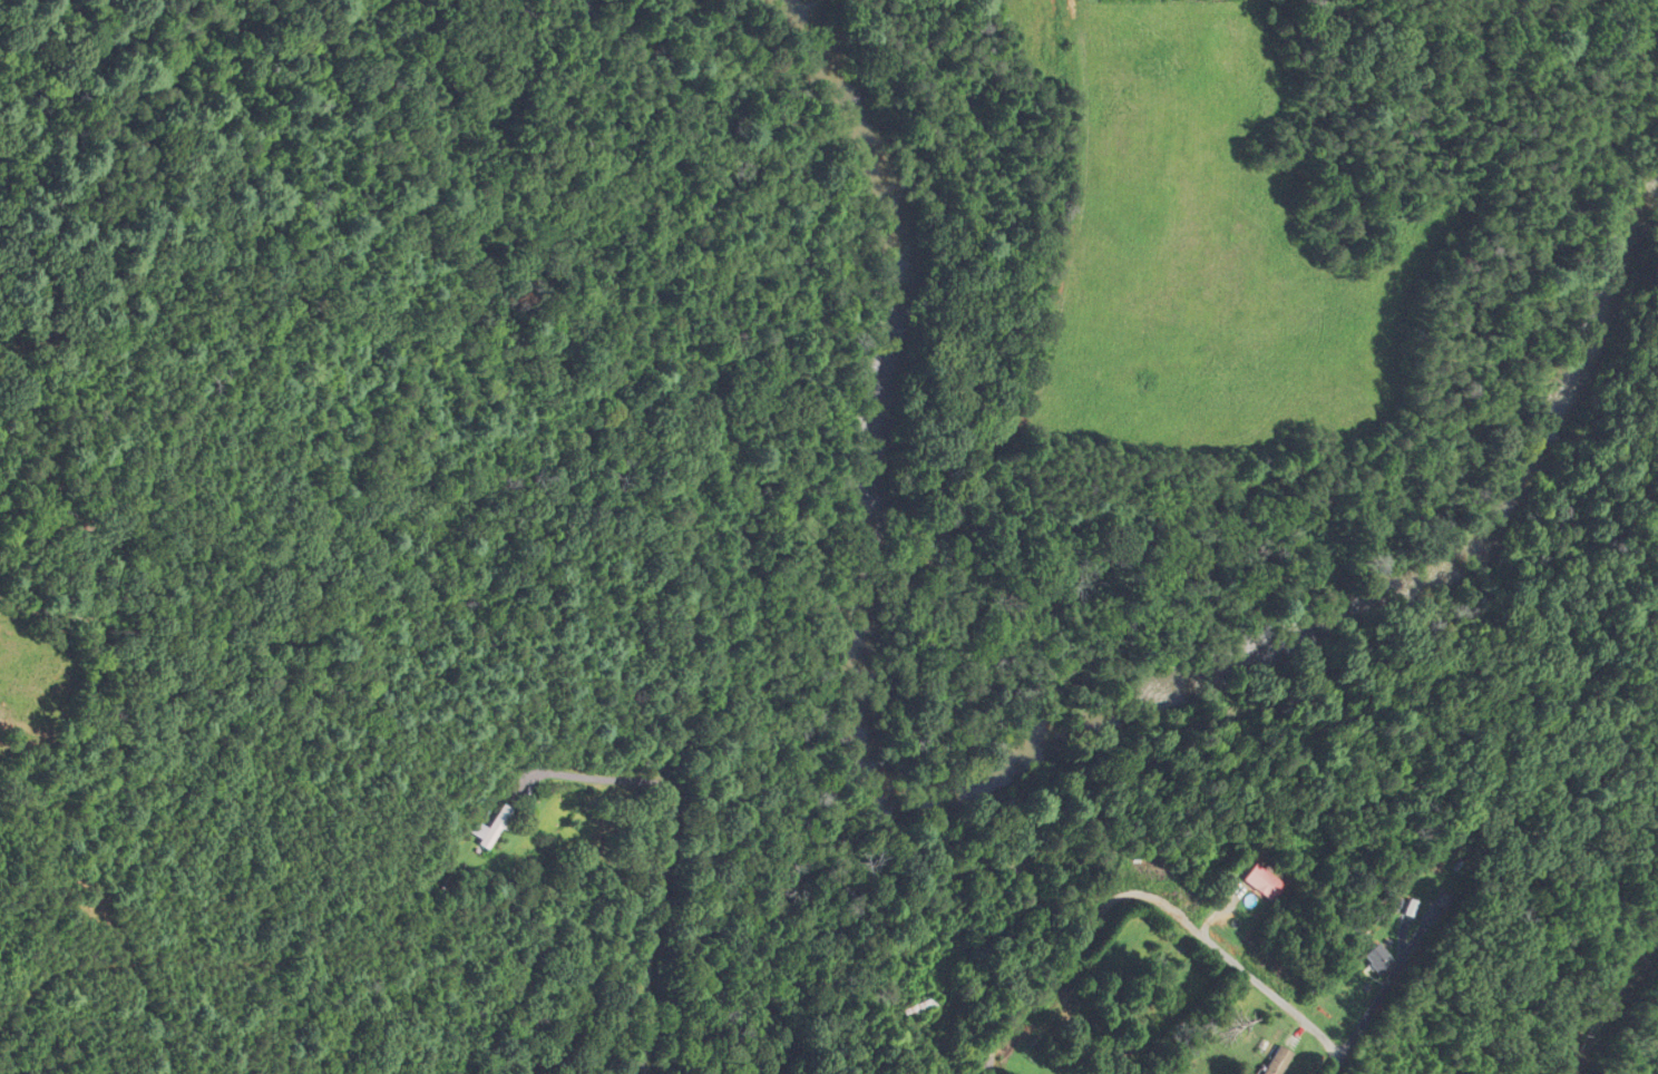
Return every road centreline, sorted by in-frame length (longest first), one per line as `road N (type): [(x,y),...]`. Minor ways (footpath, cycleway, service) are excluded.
road 1 (residential): [(938,914),(1152,896),(1350,1055),(1335,1073)]
road 2 (residential): [(1035,1000),(1114,896)]

